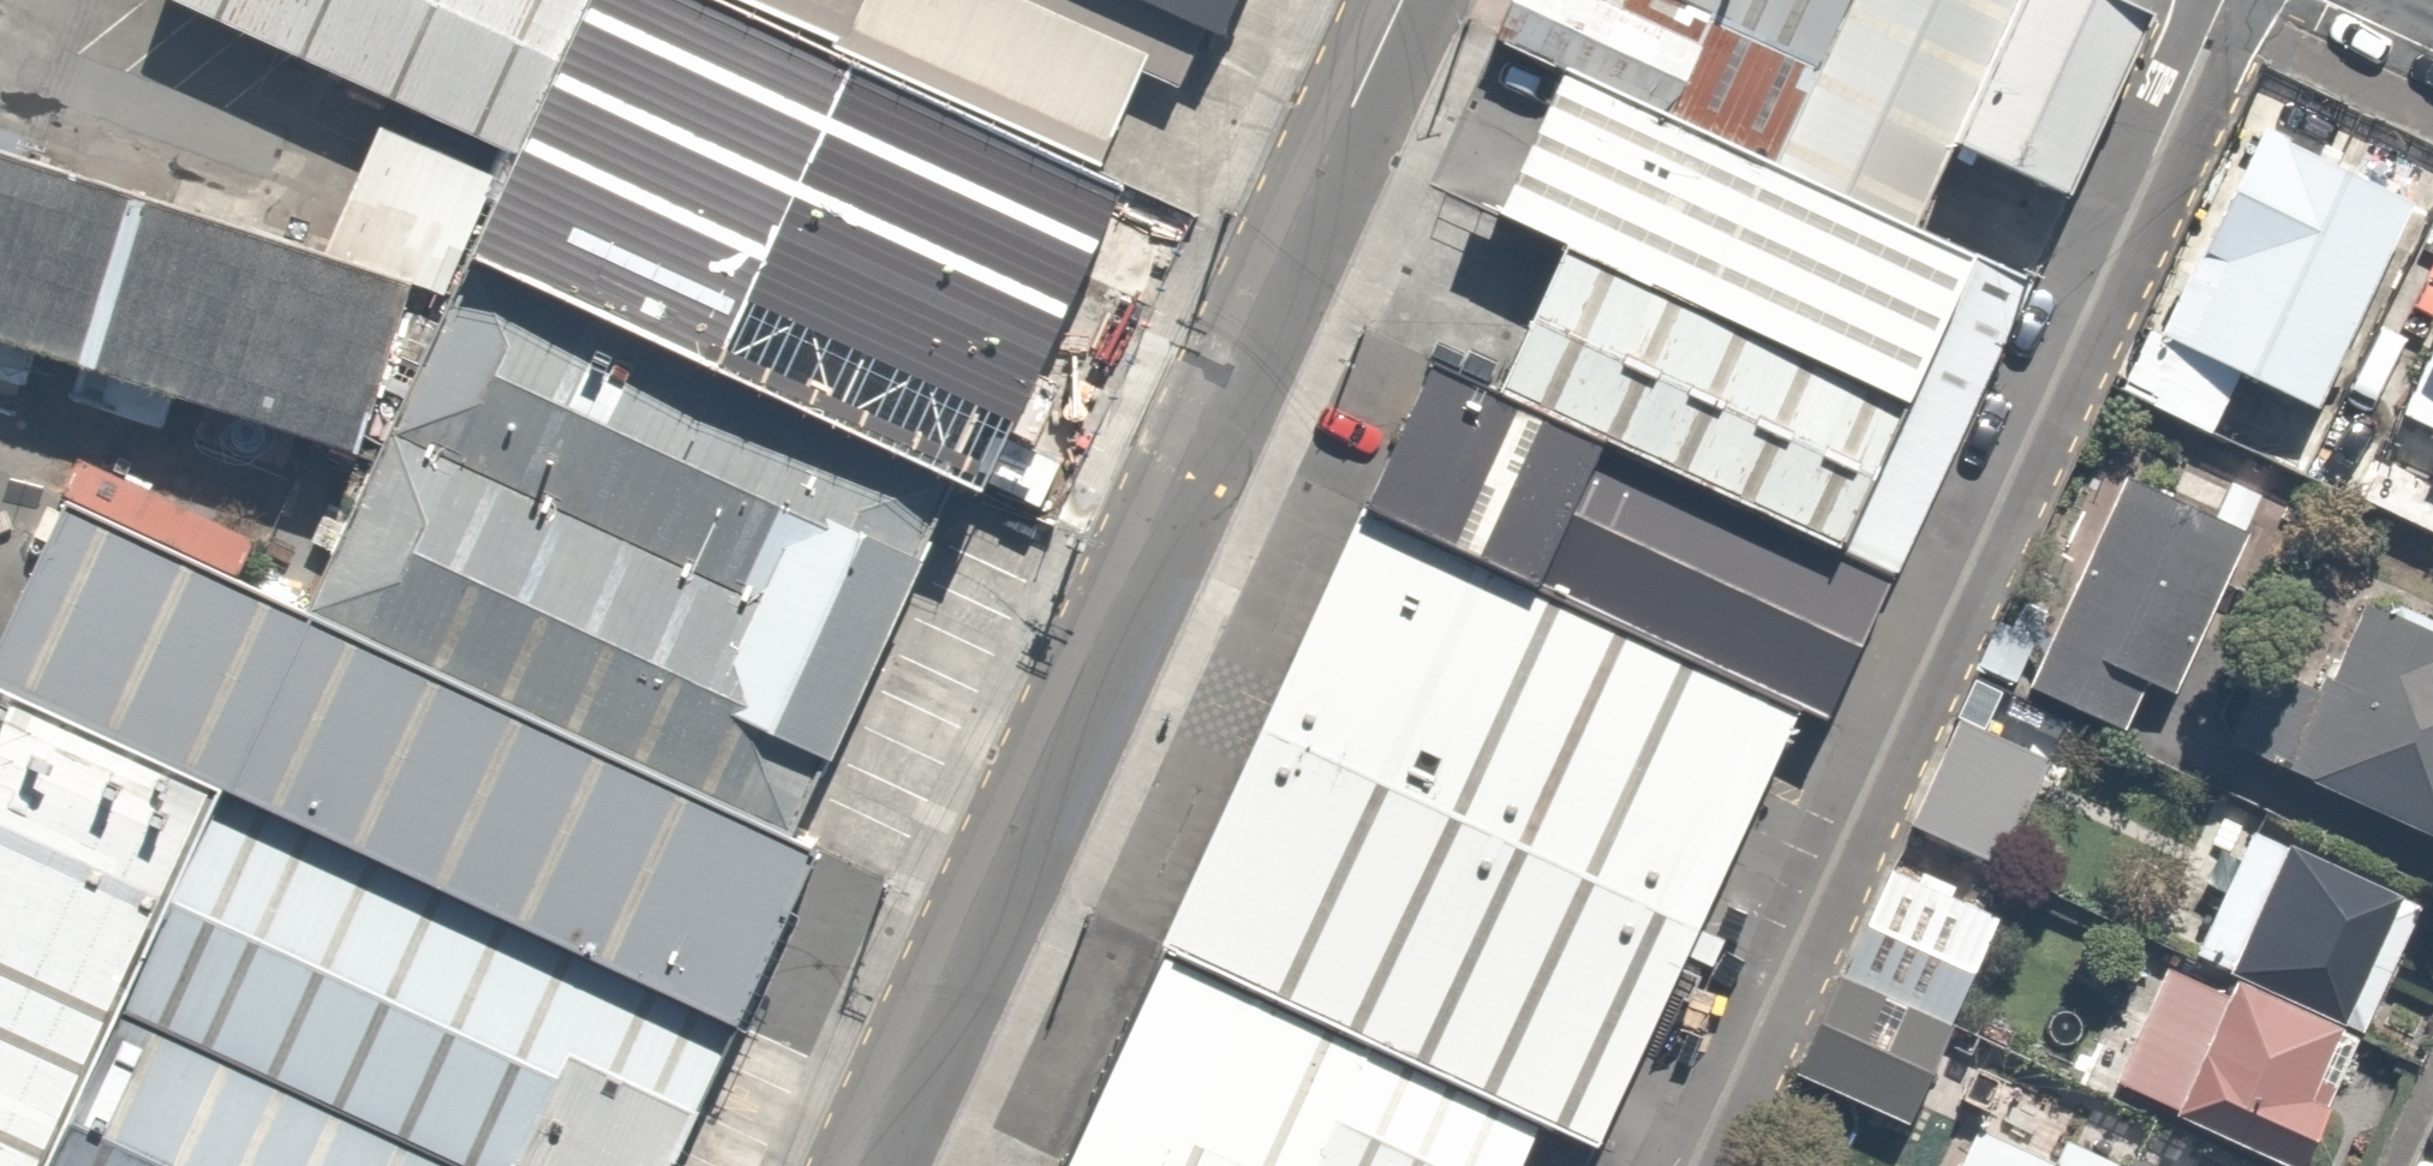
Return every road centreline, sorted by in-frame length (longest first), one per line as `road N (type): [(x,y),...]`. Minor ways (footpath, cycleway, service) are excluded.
road 1 (residential): [(2223,0),(1685,1165)]
road 2 (residential): [(1392,0),(858,1165)]

